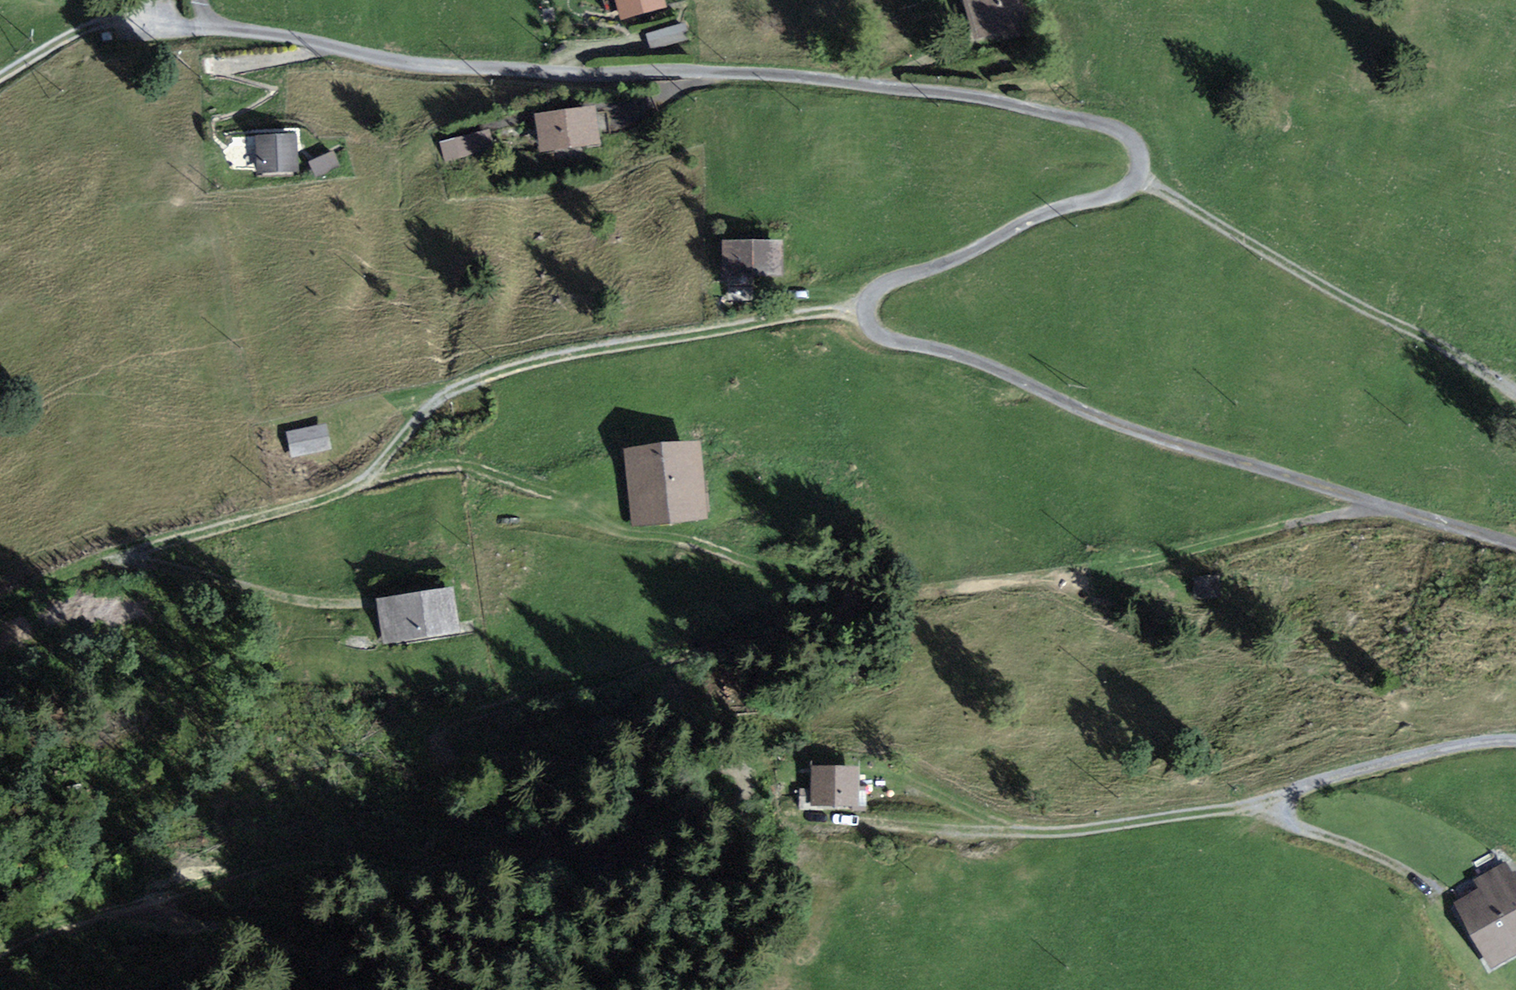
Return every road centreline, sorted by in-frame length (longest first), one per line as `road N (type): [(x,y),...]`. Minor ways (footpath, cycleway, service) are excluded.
road 1 (unclassified): [(0,81),(95,27),(145,18),(308,39),(417,65),(786,76),(988,98),(1085,123),(1132,145),(1142,165),(1131,189),(881,288),(867,307),(869,328),(1001,371),(1128,429),(1515,543)]
road 2 (track): [(873,588),(636,671),(440,718),(439,734),(453,743),(658,770),(751,765),(758,773),(752,788),(608,844),(442,862),(344,852),(275,863),(43,928),(0,956)]
road 3 (track): [(1378,504),(1150,557),(905,591),(601,525),(535,486),(457,464),(374,474)]
road 4 (track): [(356,604),(290,598),(131,551),(353,487),(432,405),(461,387),(542,360),(867,307)]
road 5 (track): [(1515,397),(1448,350),(1135,183)]
road 6 (track): [(1437,888),(1282,820),(1281,800),(1425,754),(1515,740)]
road 7 (track): [(930,827),(1048,834),(1278,809)]
road 8 (track): [(513,120),(583,103),(634,105),(693,83),(697,72)]

